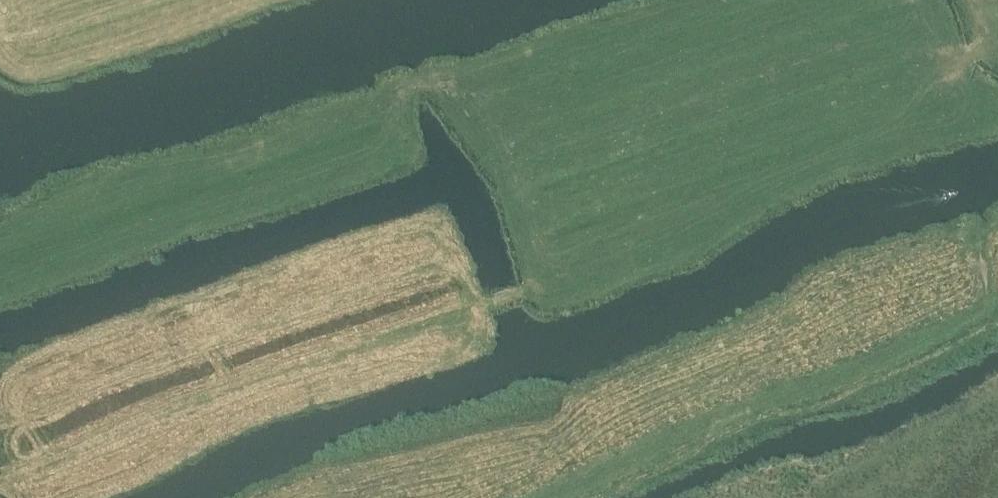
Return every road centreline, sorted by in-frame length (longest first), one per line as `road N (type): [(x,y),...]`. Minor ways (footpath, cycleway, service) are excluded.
road 1 (track): [(997,222),(981,241),(989,285),(980,311),(941,331)]

